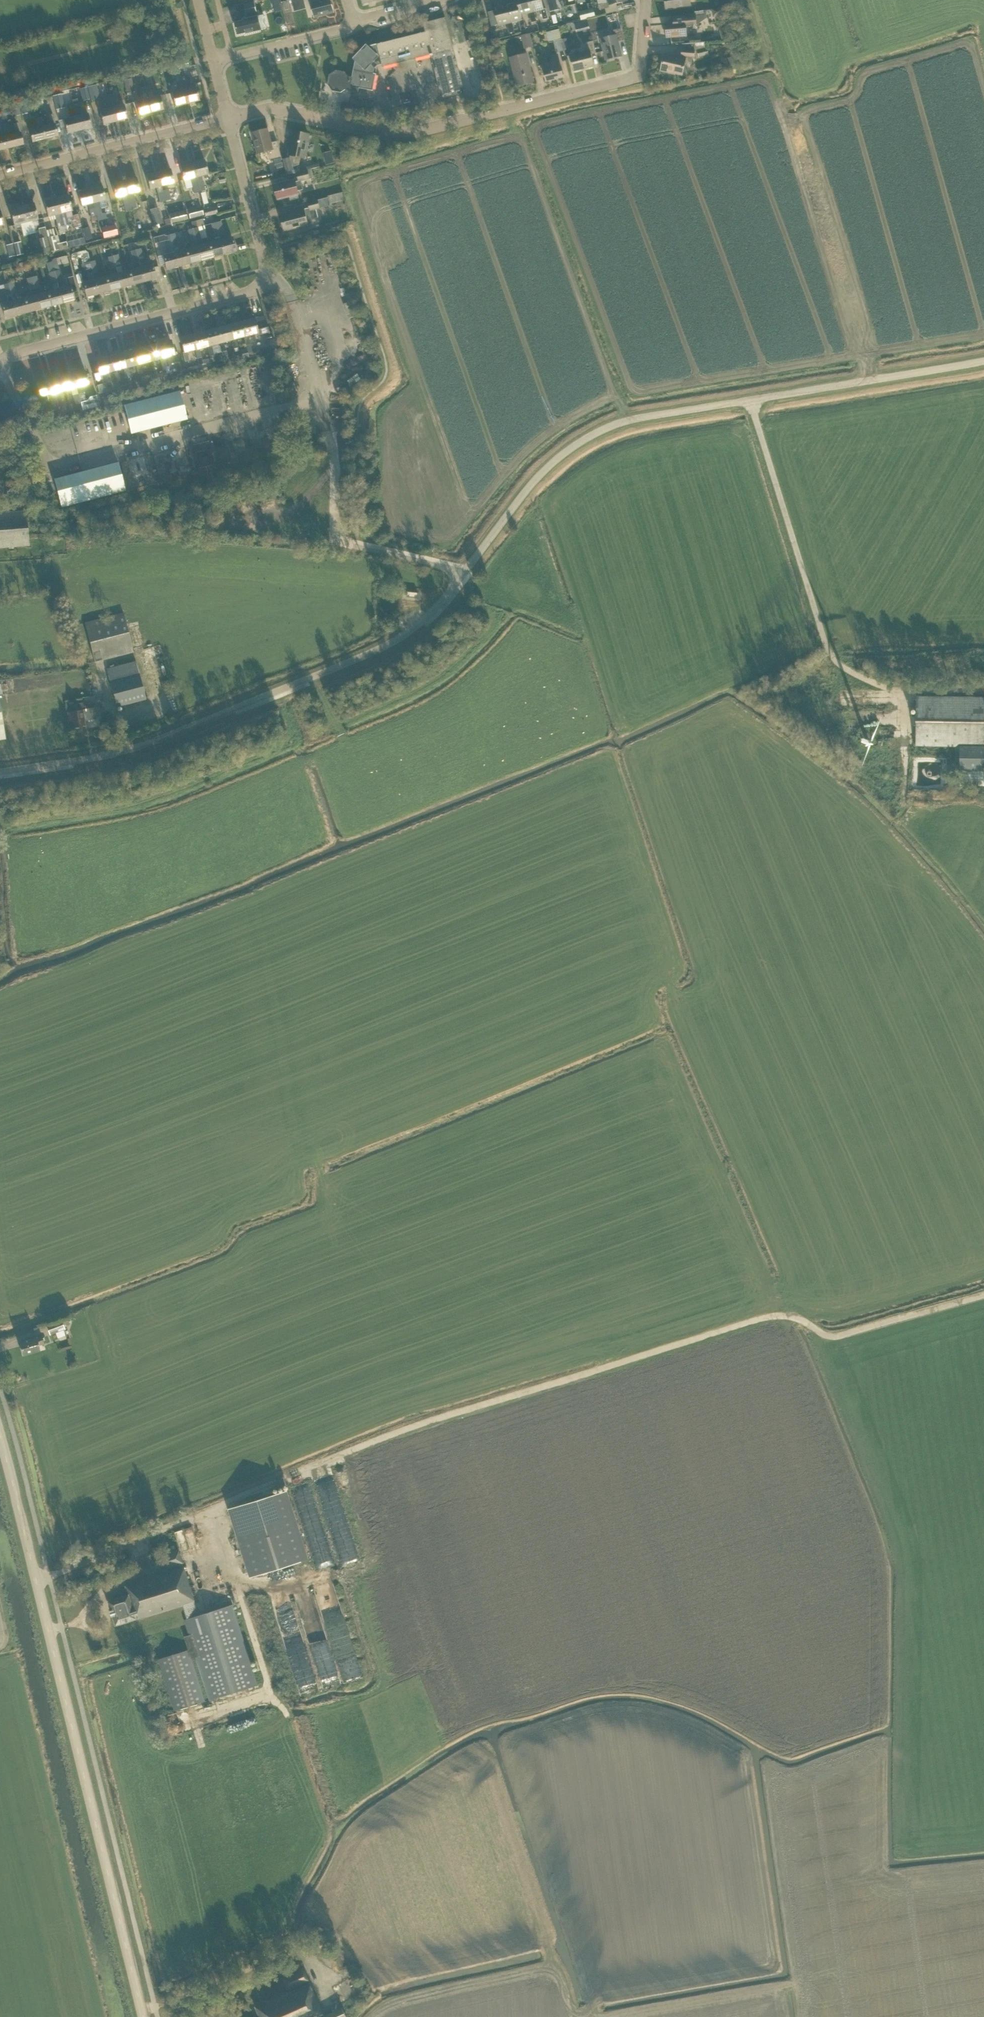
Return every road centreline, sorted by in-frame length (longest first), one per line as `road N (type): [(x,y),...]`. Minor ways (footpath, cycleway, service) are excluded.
road 1 (unclassified): [(0,771),(137,747),(382,648),(445,598),(549,464),(607,427),(983,360)]
road 2 (track): [(37,1583),(427,1423),(768,1318),(797,1318),(837,1337),(983,1297)]
road 3 (secondary): [(144,2016),(0,1434)]
road 4 (residential): [(229,118),(279,108),(413,134),(630,77),(642,64),(647,0)]
road 5 (residential): [(0,361),(259,287),(267,268),(229,118)]
road 6 (residential): [(0,174),(229,118)]
road 7 (residential): [(354,22),(213,62)]

